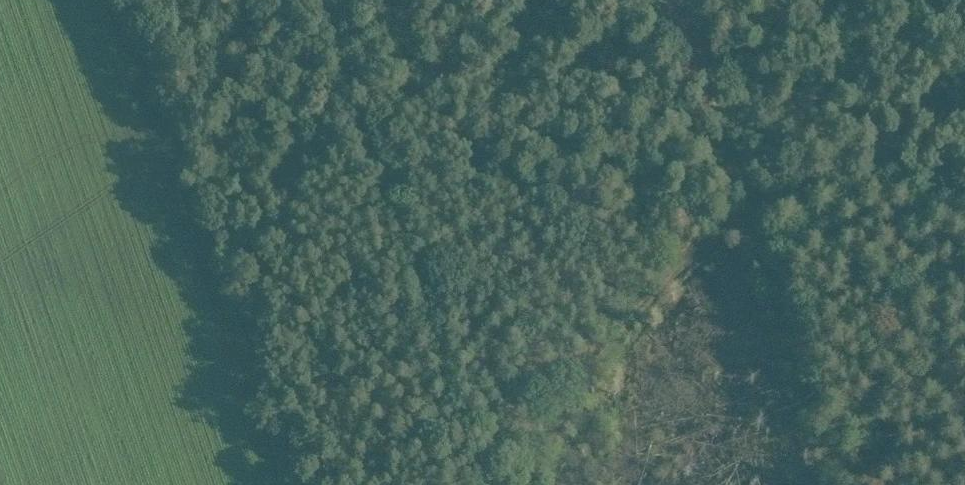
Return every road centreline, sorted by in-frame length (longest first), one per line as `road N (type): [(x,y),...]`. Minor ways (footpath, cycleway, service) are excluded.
road 1 (track): [(741,221),(615,340),(523,484)]
road 2 (track): [(378,173),(488,484)]
road 3 (track): [(964,199),(862,185),(741,221)]
road 4 (track): [(320,0),(378,173)]

